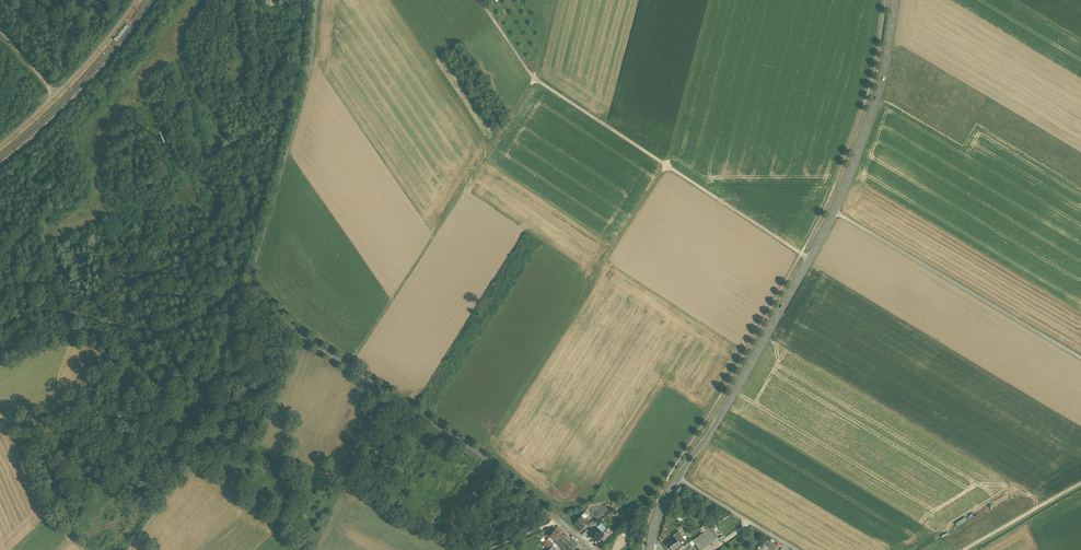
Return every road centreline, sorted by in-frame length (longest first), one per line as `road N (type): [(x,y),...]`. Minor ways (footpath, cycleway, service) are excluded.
road 1 (unclassified): [(562,524),(479,456),(316,346),(251,282),(311,73),(318,0)]
road 2 (secondary): [(651,549),(659,511),(834,212),(882,82),(895,0)]
road 3 (track): [(560,0),(538,82),(350,369)]
road 4 (track): [(479,456),(670,167)]
road 5 (track): [(211,418),(469,549)]
road 6 (track): [(1080,358),(834,212)]
road 7 (track): [(251,282),(242,280),(217,309),(168,332),(67,313),(0,328)]
road 8 (track): [(481,0),(538,82),(670,167)]
road 9 (track): [(0,354),(42,332),(128,351),(211,418)]
road 10 (track): [(0,399),(51,517),(89,549)]
road 11 (track): [(670,167),(715,0)]
road 12 (track): [(670,167),(810,259)]
road 13 (track): [(130,549),(198,464),(211,418)]
road 14 (track): [(251,282),(211,418)]
road 15 (track): [(796,549),(678,479)]
road 16 (track): [(1080,483),(965,549)]

